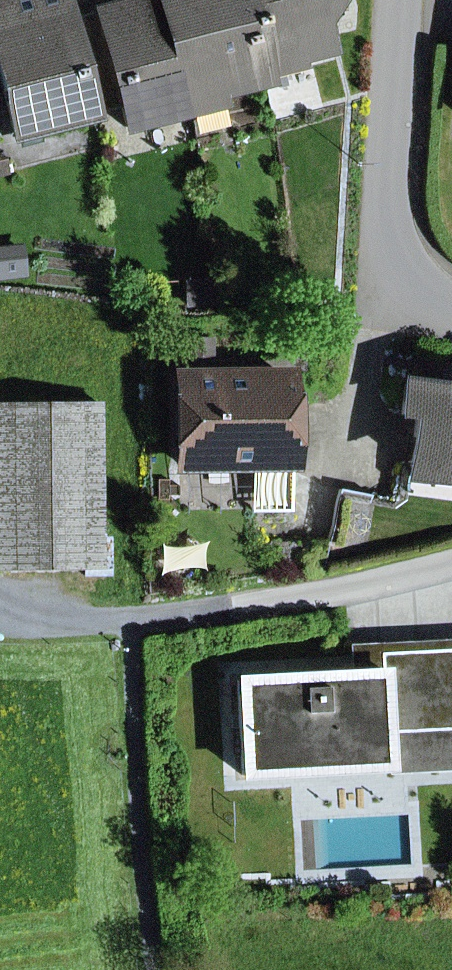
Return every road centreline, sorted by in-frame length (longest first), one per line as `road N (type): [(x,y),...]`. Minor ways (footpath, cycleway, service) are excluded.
road 1 (residential): [(451,306),(402,275),(384,216),(400,0)]
road 2 (residential): [(451,563),(320,596),(133,621)]

